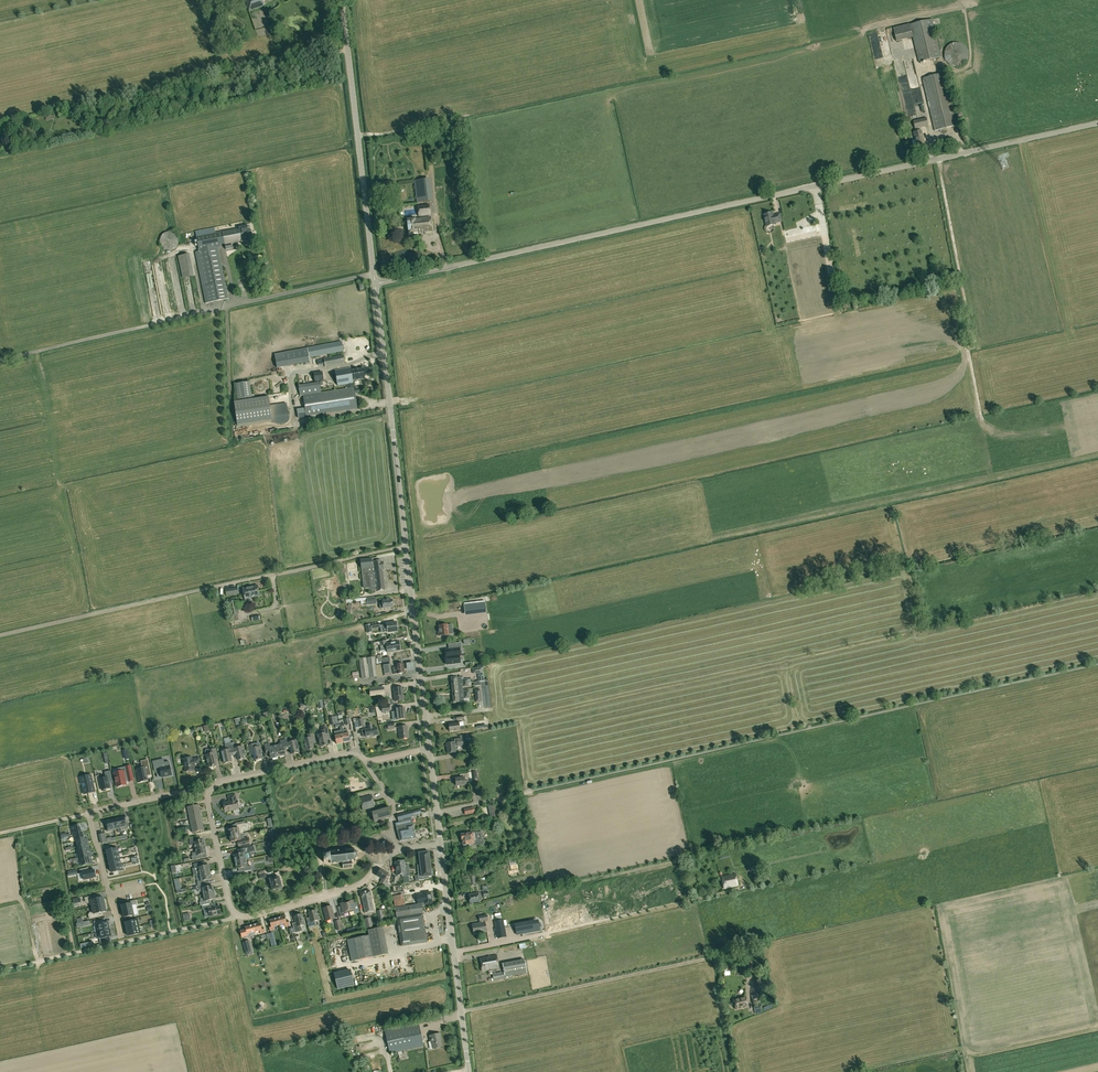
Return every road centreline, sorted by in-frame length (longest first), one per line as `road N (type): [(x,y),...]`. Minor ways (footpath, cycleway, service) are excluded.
road 1 (unclassified): [(377,284),(1097,123)]
road 2 (tertiary): [(429,748),(377,284)]
road 3 (track): [(406,547),(0,635)]
road 4 (tertiary): [(377,284),(343,0)]
road 5 (track): [(718,957),(461,1011)]
road 6 (tertiary): [(469,1071),(441,844)]
road 7 (track): [(36,962),(236,914)]
road 8 (residential): [(236,914),(352,888),(399,850)]
road 9 (residential): [(209,794),(221,781),(350,752),(365,762)]
road 10 (residential): [(92,814),(122,942)]
road 11 (residential): [(236,914),(209,794)]
road 12 (residential): [(92,814),(173,794),(209,794)]

